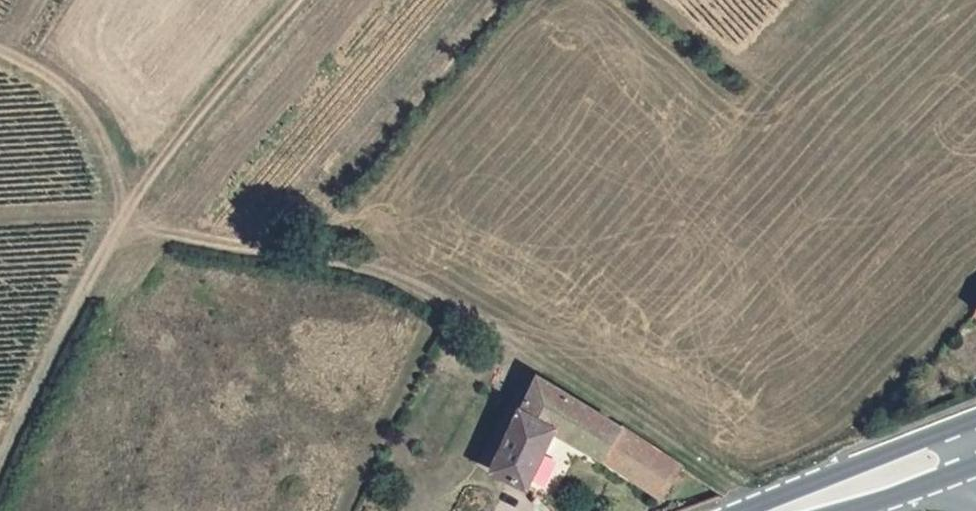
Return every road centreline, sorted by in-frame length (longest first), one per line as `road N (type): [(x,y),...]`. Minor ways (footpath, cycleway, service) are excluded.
road 1 (track): [(767,510),(438,299),(329,259),(194,239),(123,212),(97,141),(66,92),(0,48)]
road 2 (track): [(0,456),(123,212),(296,0)]
road 3 (primary): [(779,510),(975,443)]

